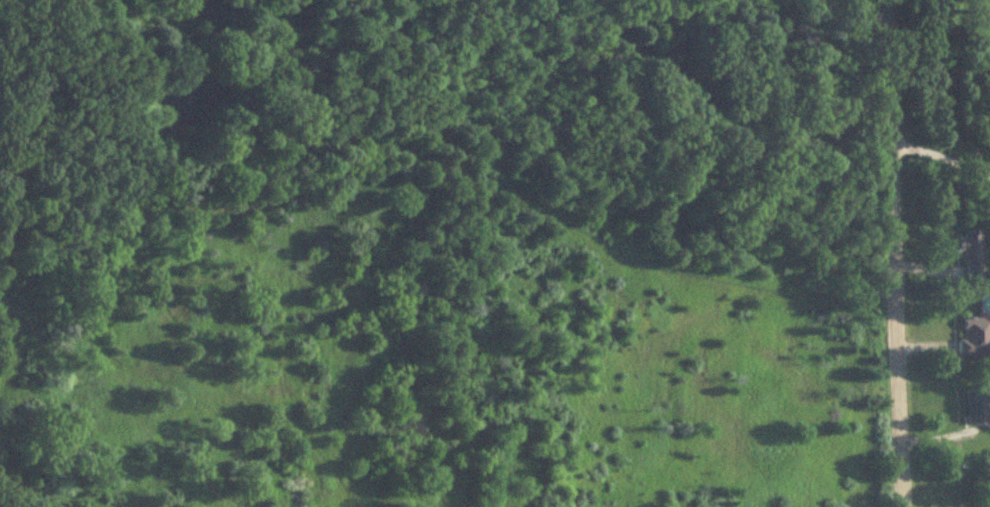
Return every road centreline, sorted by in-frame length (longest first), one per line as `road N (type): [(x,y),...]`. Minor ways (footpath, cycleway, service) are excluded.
road 1 (residential): [(899,506),(882,0)]

